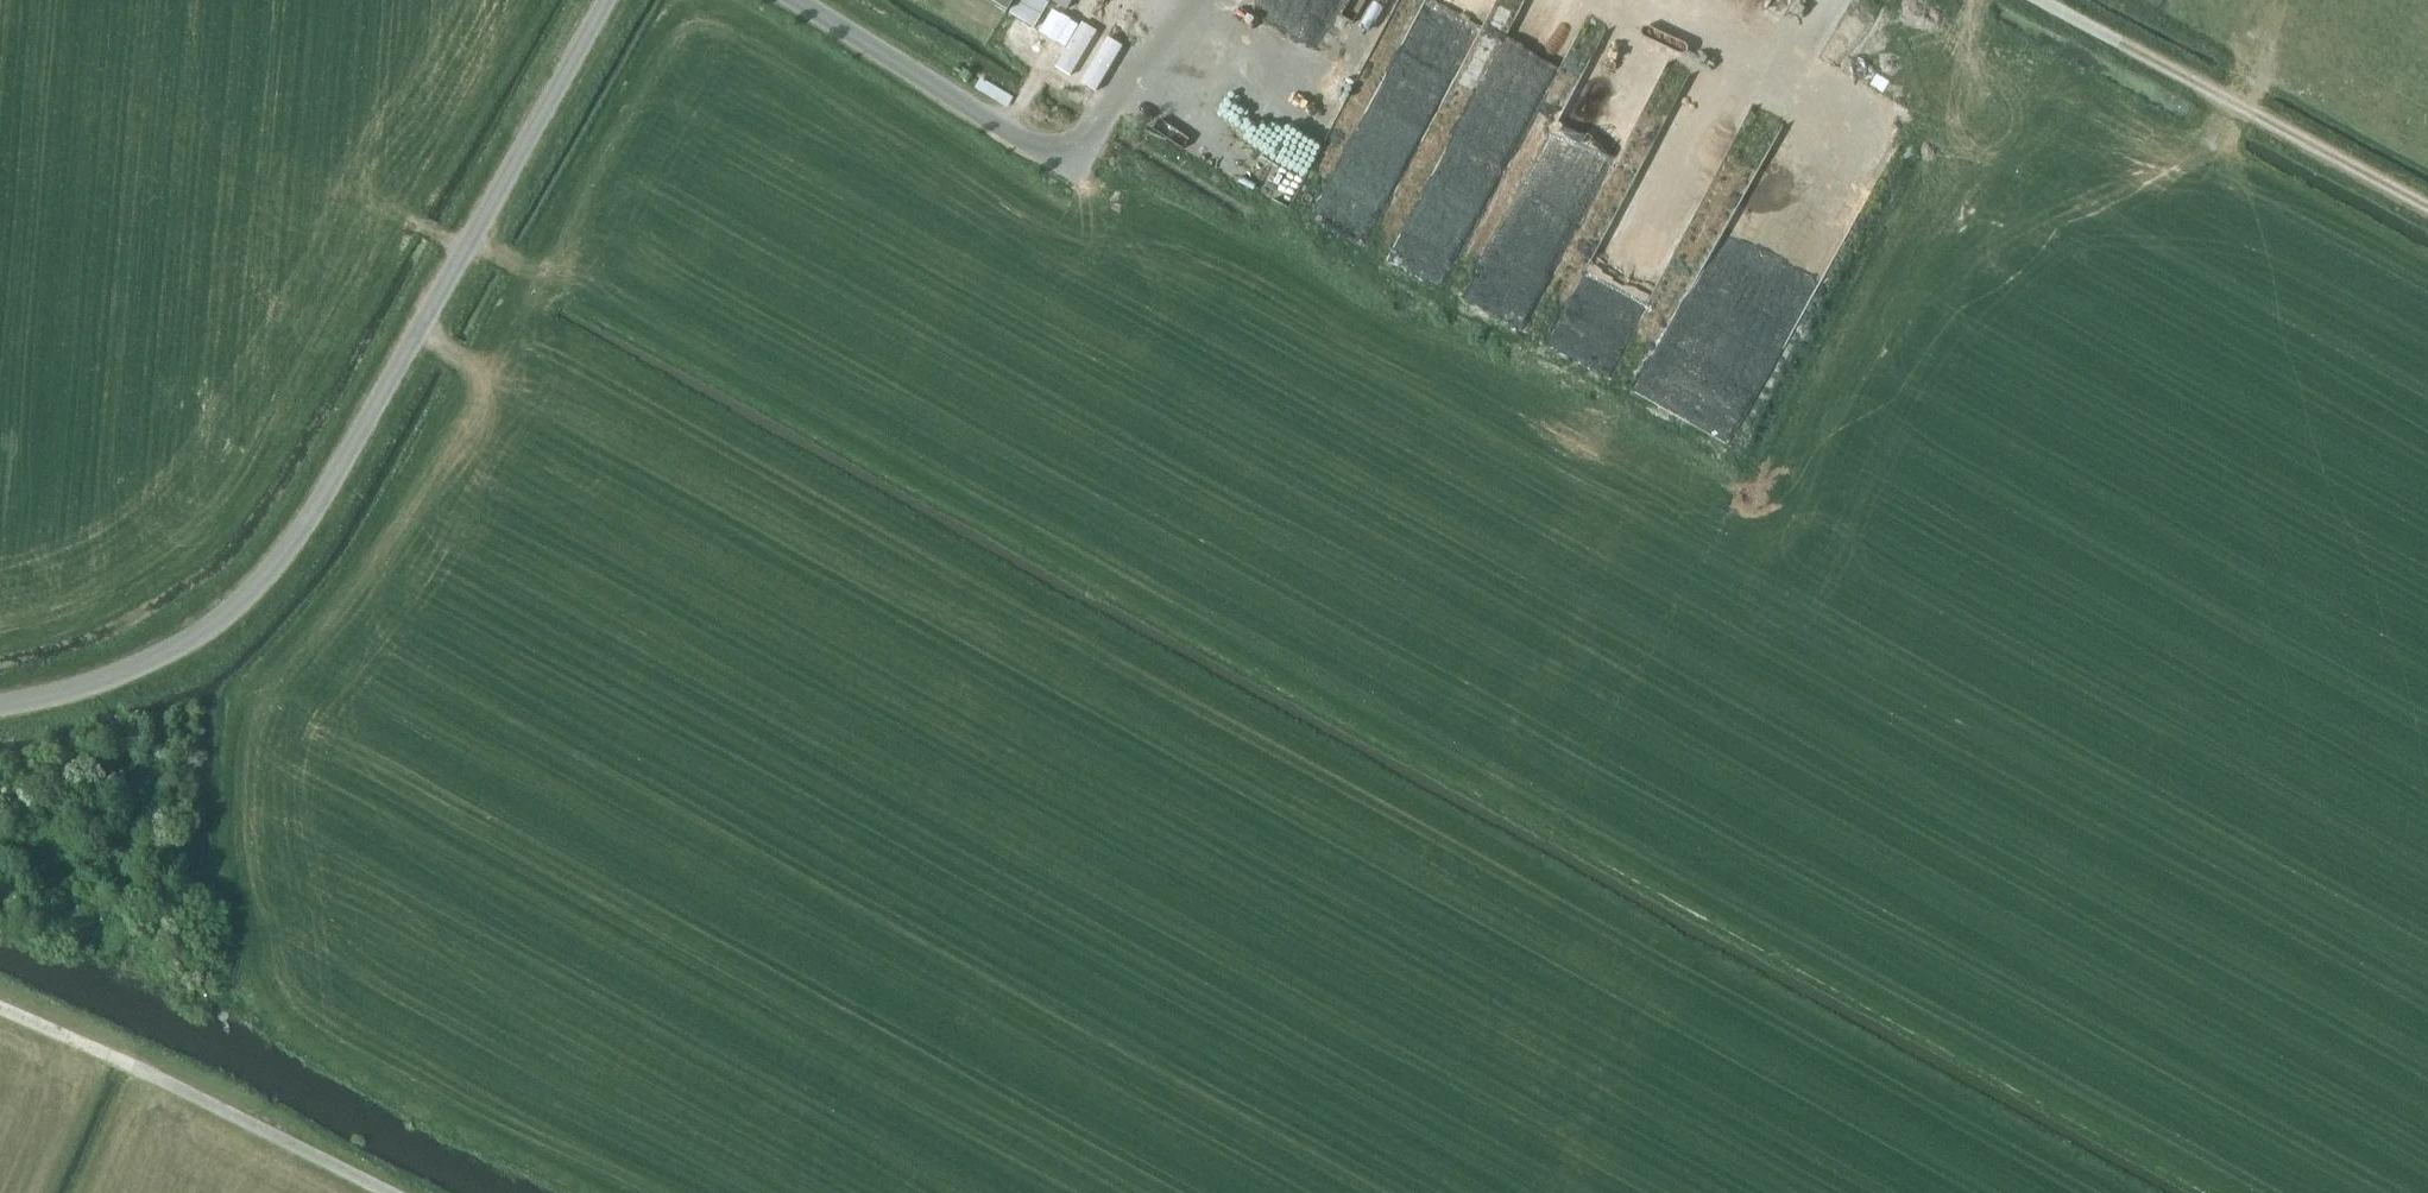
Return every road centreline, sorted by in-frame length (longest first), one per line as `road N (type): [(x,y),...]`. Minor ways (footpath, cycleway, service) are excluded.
road 1 (unclassified): [(0,713),(31,713),(135,680),(203,642),(326,506),(615,0)]

